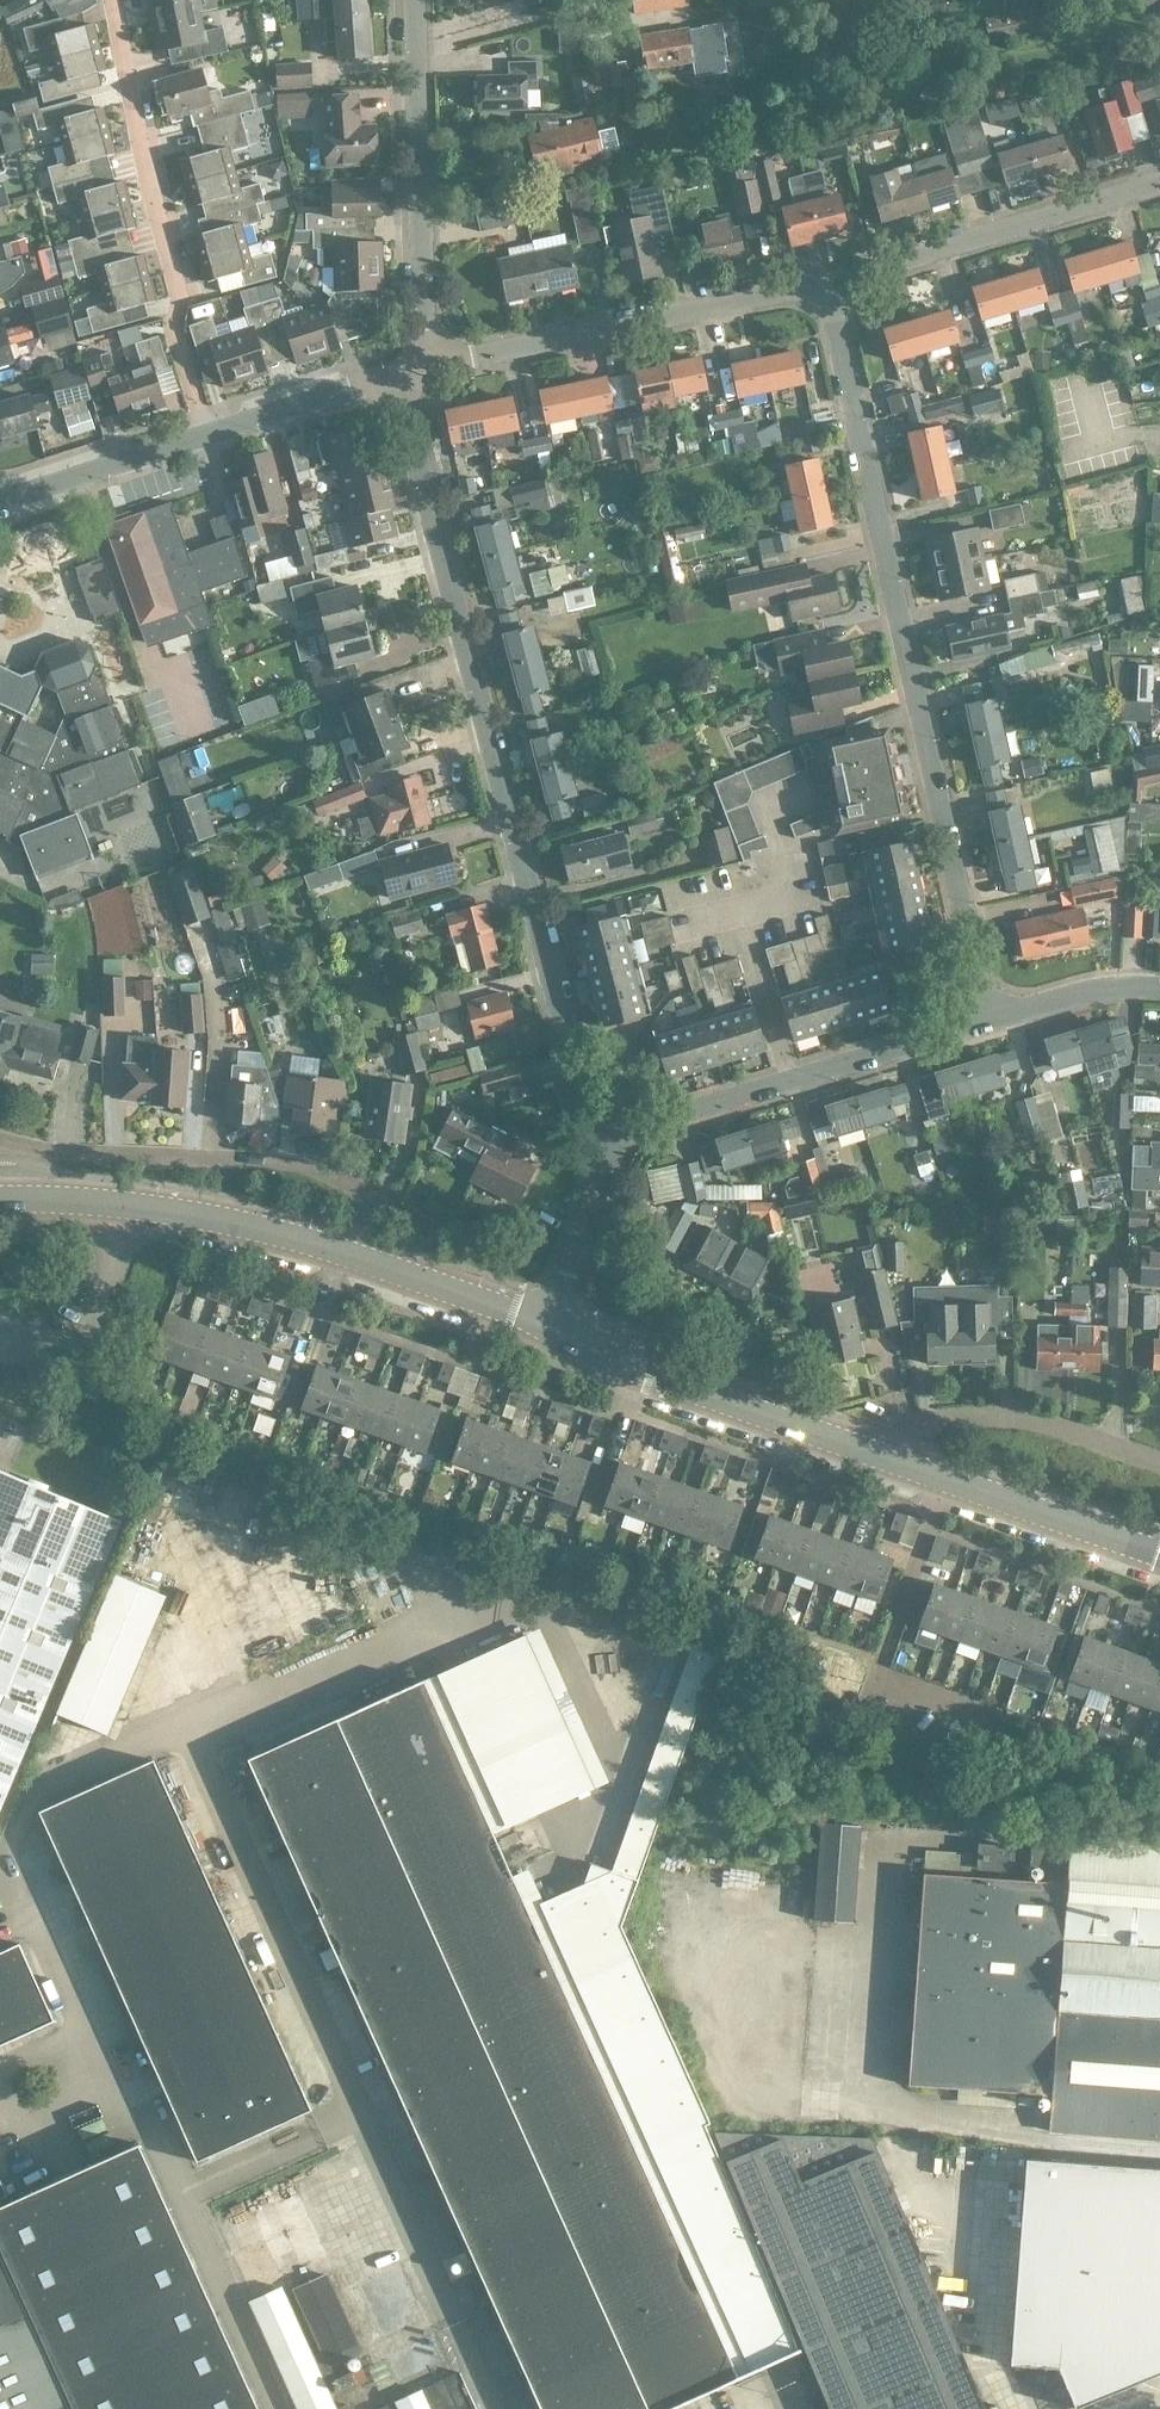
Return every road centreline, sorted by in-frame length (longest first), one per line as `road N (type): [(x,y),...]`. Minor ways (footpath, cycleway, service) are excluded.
road 1 (residential): [(616,1148),(585,1109),(401,389)]
road 2 (residential): [(990,1022),(826,296)]
road 3 (residential): [(109,0),(178,285),(173,334),(209,442)]
road 4 (residential): [(355,1254),(368,1198),(323,1172),(268,1162),(60,1153),(0,1141)]
road 5 (residential): [(826,296),(741,307),(427,383)]
road 6 (residential): [(616,1148),(641,1124),(990,1022)]
road 7 (residential): [(427,383),(414,0)]
road 8 (unclassified): [(903,1464),(553,1330)]
road 9 (residential): [(1159,190),(826,296)]
road 10 (residential): [(1159,1464),(1050,1424),(963,1418),(930,1429),(903,1464)]
road 11 (unclassified): [(1159,1554),(903,1464)]
road 12 (unclassified): [(355,1254),(221,1218),(125,1206)]
road 13 (unclassified): [(125,1206),(93,1327),(55,1354),(0,1351)]
road 14 (residential): [(209,442),(0,498)]
road 15 (unclassified): [(553,1330),(355,1254)]
road 16 (residential): [(401,389),(209,442)]
road 17 (residential): [(553,1330),(616,1148)]
road 18 (residential): [(990,1022),(1076,994),(1159,988)]
road 19 (unclassified): [(125,1206),(0,1201)]

